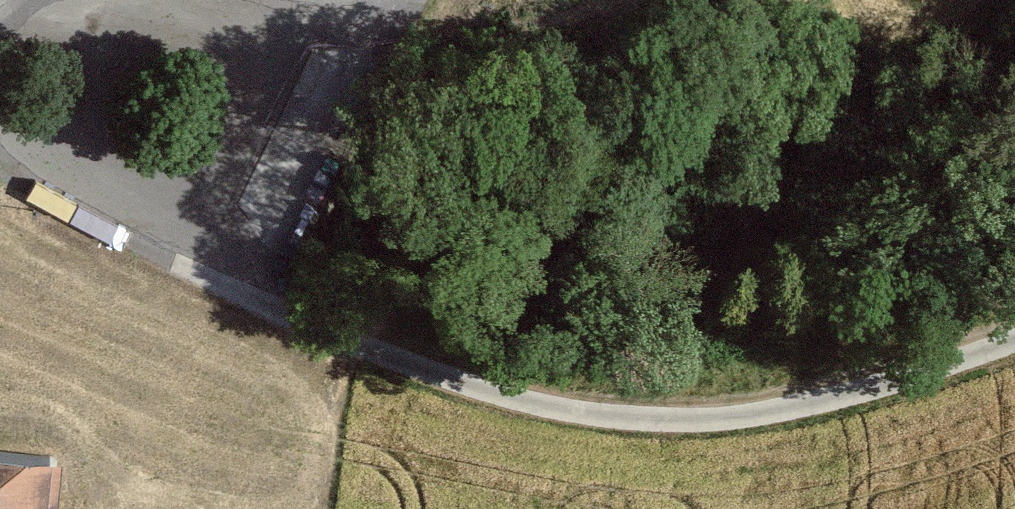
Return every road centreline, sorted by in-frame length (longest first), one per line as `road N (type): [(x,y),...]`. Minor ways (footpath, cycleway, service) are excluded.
road 1 (residential): [(732,417),(582,411),(357,347),(177,260),(0,159)]
road 2 (track): [(1014,341),(870,387),(732,417)]
road 3 (residential): [(387,0),(310,17),(214,0)]

